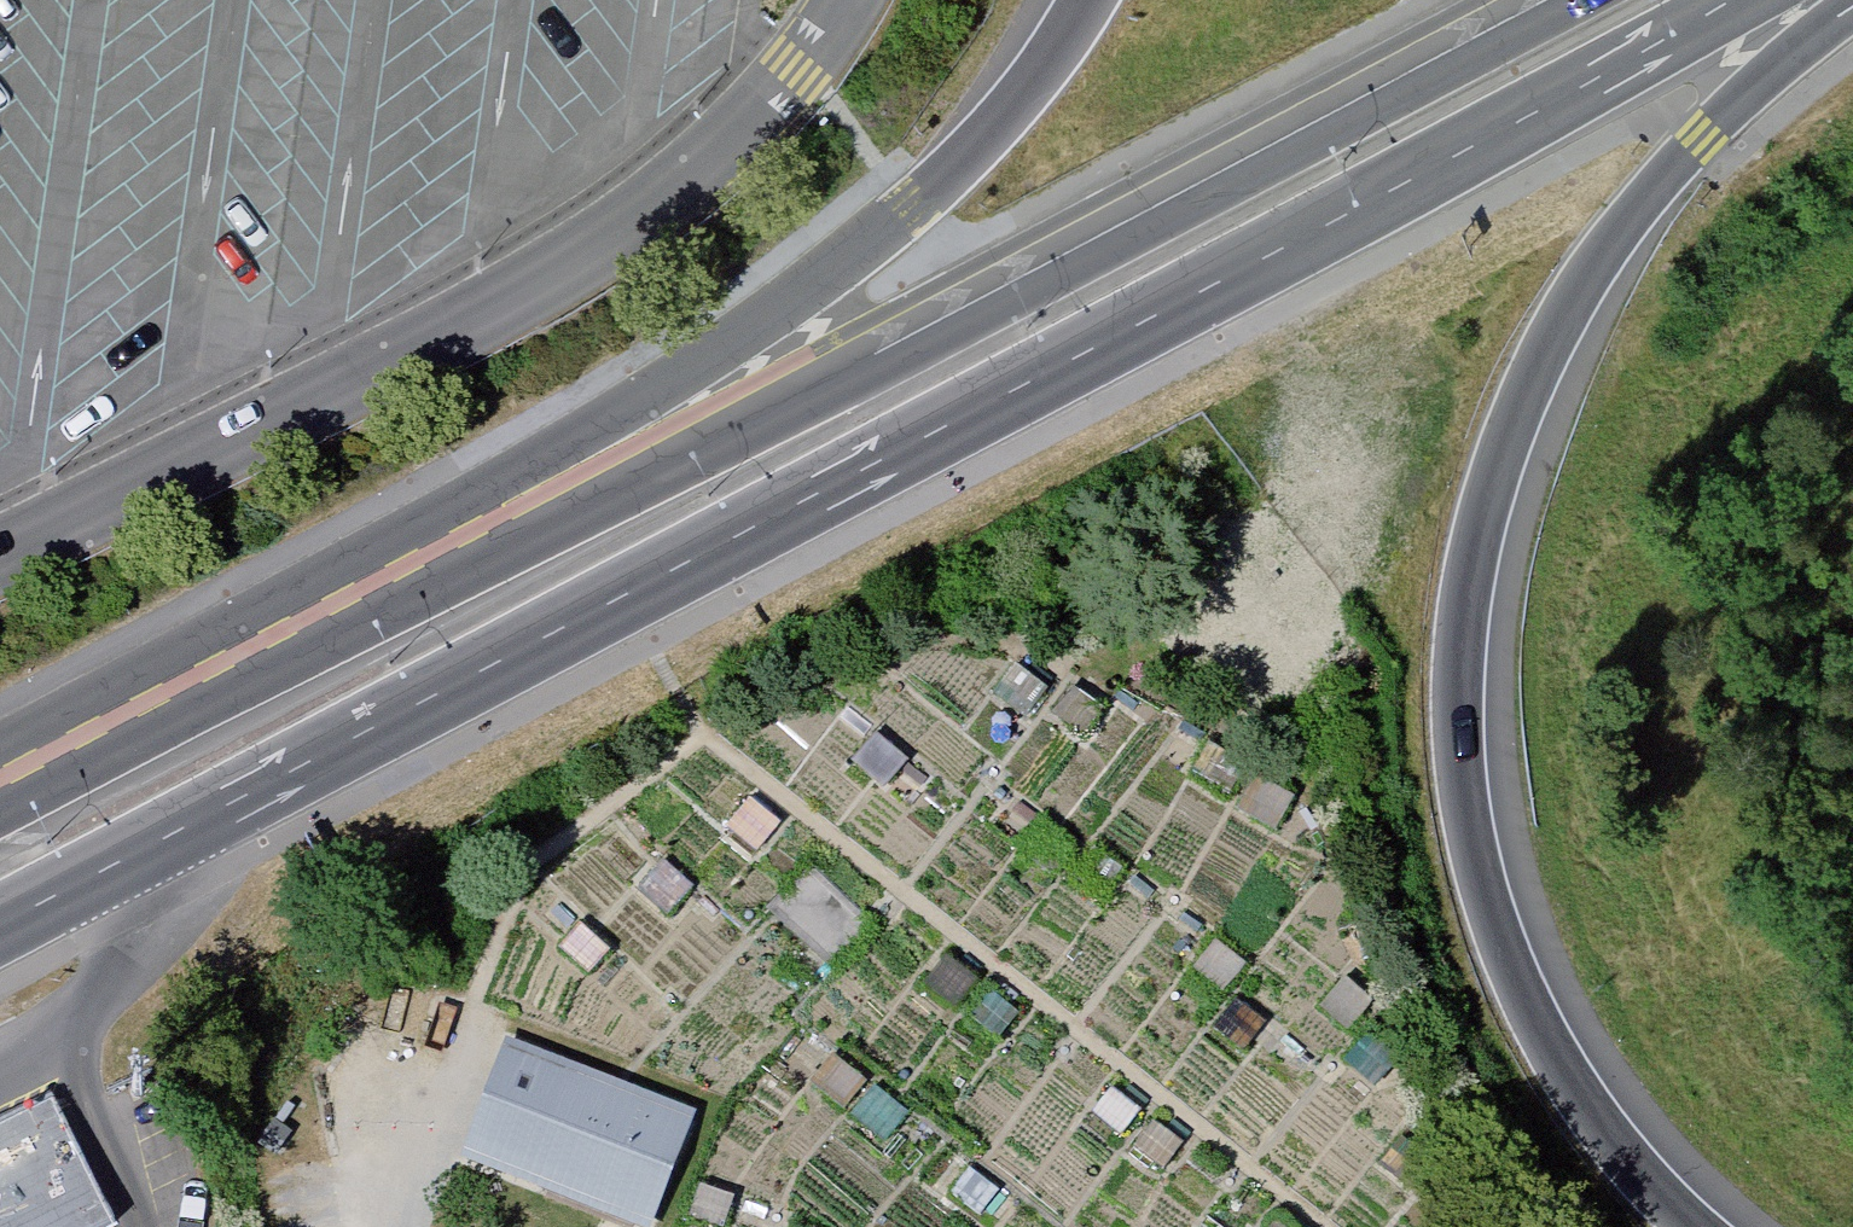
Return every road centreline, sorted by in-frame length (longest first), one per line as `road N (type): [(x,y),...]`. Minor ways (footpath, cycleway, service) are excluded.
road 1 (primary): [(0,947),(1261,281),(1737,0)]
road 2 (primary): [(1561,0),(965,311),(233,664)]
road 3 (motorway): [(1705,1226),(1580,1090),(1515,958),(1477,827),(1466,701),(1470,635),(1517,434),(1567,320),(1666,179),(1835,0)]
road 4 (motorway): [(1082,0),(1036,73),(957,164),(799,300),(233,664)]
road 5 (unclassified): [(0,557),(629,236),(804,75),(853,0)]
road 6 (primary): [(233,664),(0,784)]

